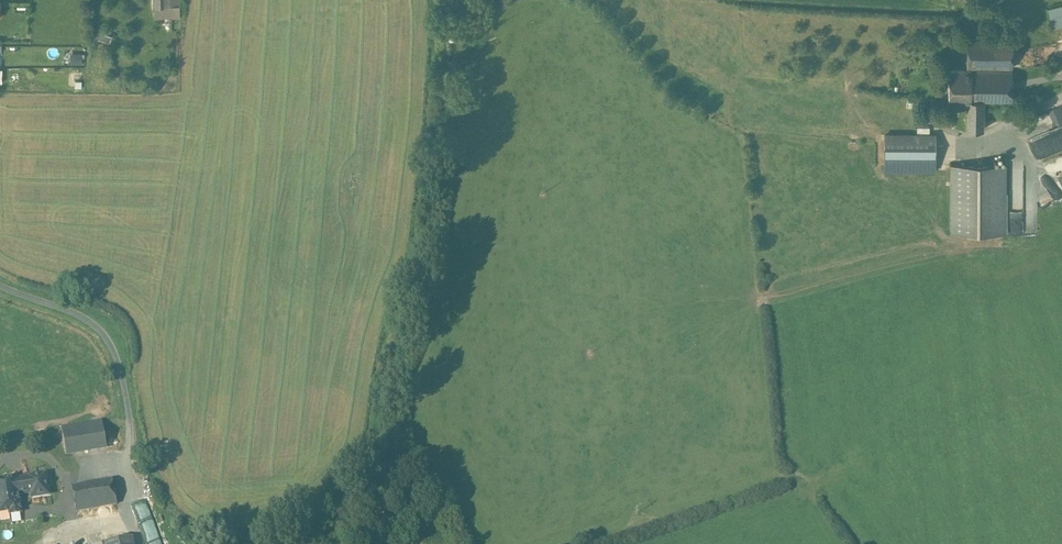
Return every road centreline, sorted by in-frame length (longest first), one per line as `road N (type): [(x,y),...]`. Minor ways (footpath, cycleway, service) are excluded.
road 1 (track): [(442,0),(444,68),(426,263),(397,349),(379,490)]
road 2 (residential): [(0,286),(77,314),(106,338),(125,390),(127,432)]

